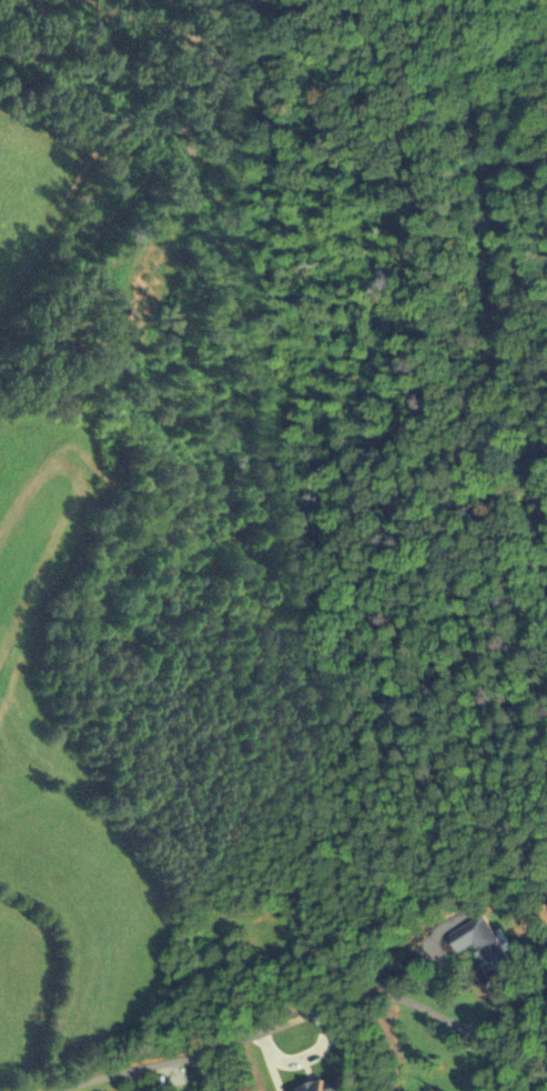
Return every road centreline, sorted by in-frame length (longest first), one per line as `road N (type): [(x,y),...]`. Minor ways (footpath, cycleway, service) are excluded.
road 1 (residential): [(57,1090),(331,1009),(383,988),(426,949)]

